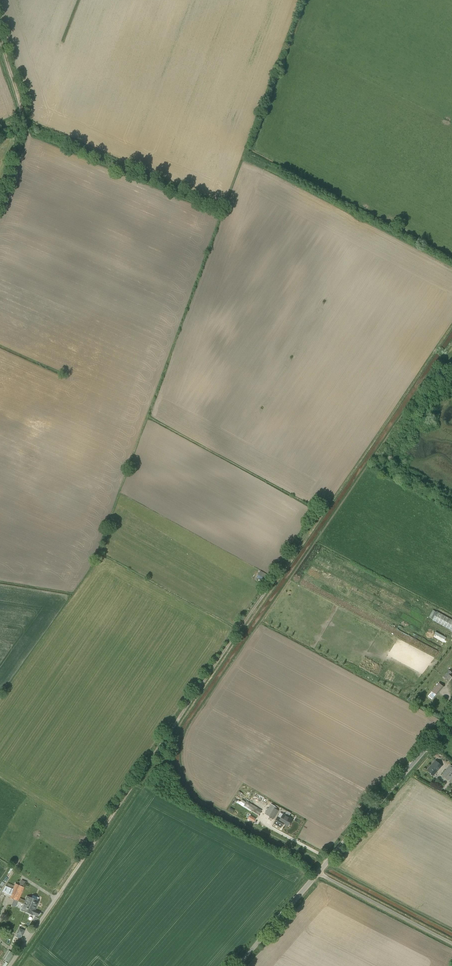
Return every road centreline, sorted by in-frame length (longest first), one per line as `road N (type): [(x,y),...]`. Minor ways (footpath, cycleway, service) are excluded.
road 1 (track): [(320,510),(61,891)]
road 2 (unclassified): [(236,965),(451,718)]

